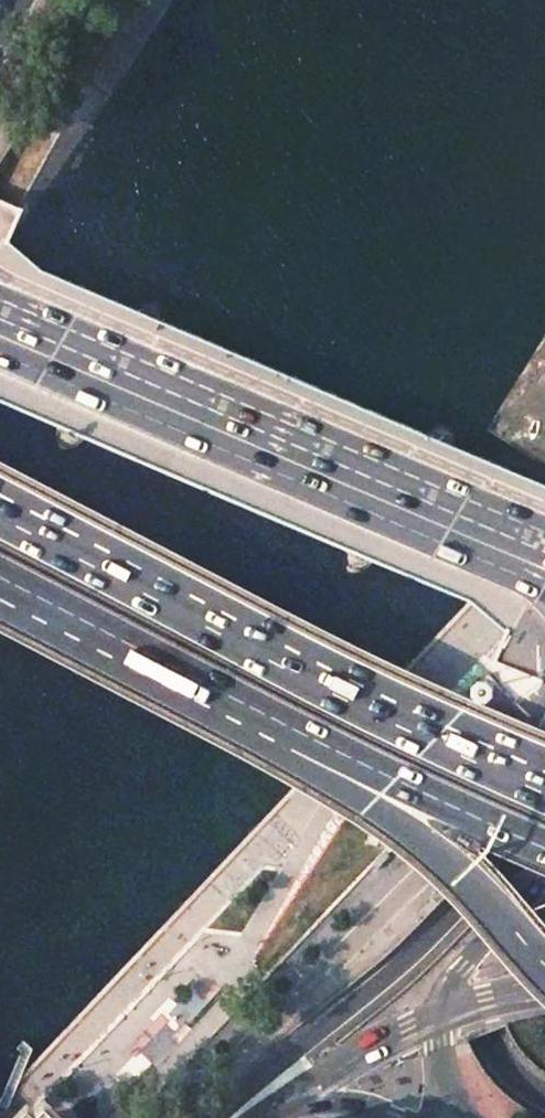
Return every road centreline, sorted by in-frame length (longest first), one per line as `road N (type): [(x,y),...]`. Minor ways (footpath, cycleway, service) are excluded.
road 1 (primary): [(544,563),(0,333)]
road 2 (trunk): [(520,781),(0,516)]
road 3 (tertiary): [(544,740),(178,1117)]
road 4 (trunk): [(234,698),(465,872),(544,963)]
road 5 (trunk): [(234,698),(544,847)]
road 6 (tertiary): [(455,911),(210,1117)]
road 7 (primary): [(524,853),(476,995),(498,1056),(544,1094)]
road 8 (trunk): [(0,575),(234,698)]
road 9 (tertiary): [(280,1097),(376,1039),(442,1012)]
road 10 (primary): [(544,877),(469,957),(442,1012)]

